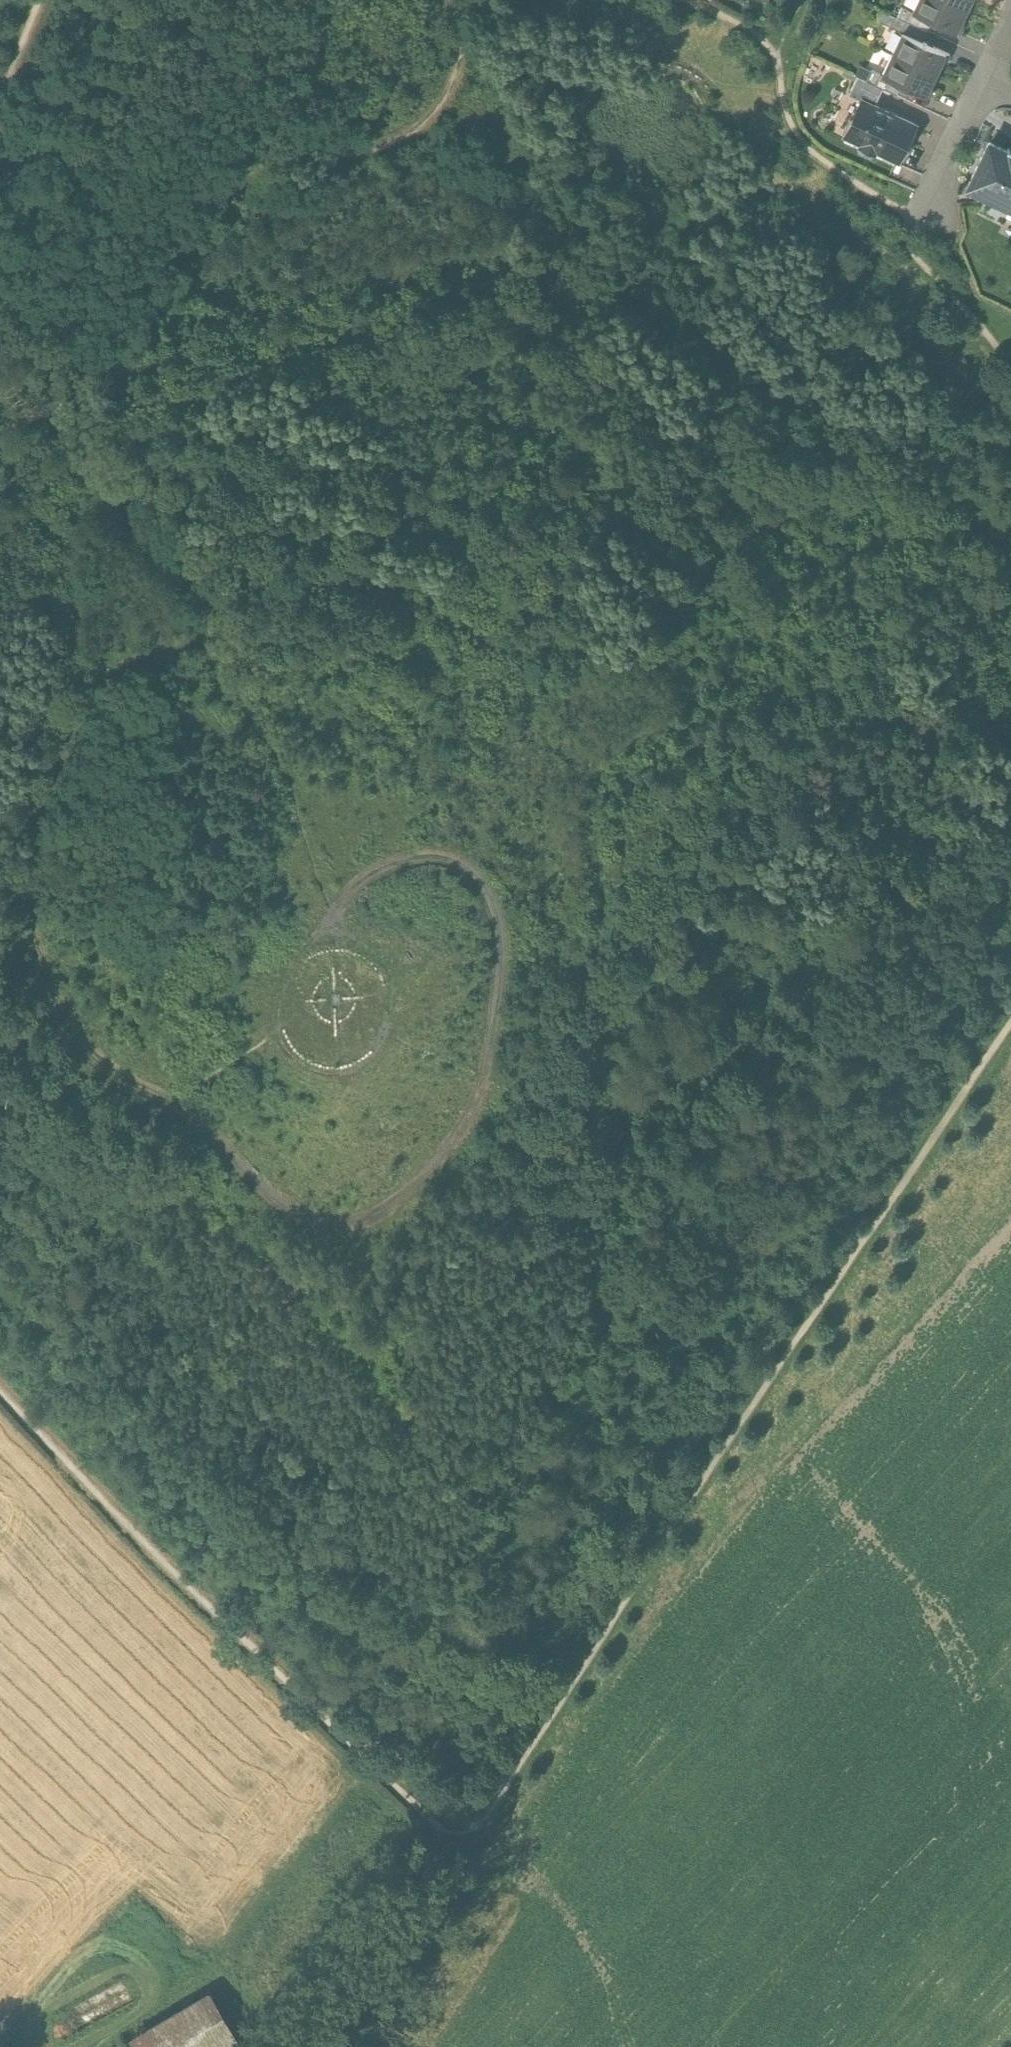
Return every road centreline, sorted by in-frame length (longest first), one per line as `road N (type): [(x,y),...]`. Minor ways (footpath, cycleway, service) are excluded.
road 1 (track): [(332,901),(393,859),(452,856),(488,888),(502,934),(487,1066),(472,1099),(402,1177),(381,1191),(338,1198),(286,1178),(209,1107),(106,1050),(62,999),(34,932),(32,873),(67,734),(115,664),(180,638),(212,600),(201,569),(47,400),(62,339),(95,305),(176,253),(231,188),(257,171),(388,162),(435,130),(458,78),(443,0)]
road 2 (residential): [(984,88),(919,223)]

